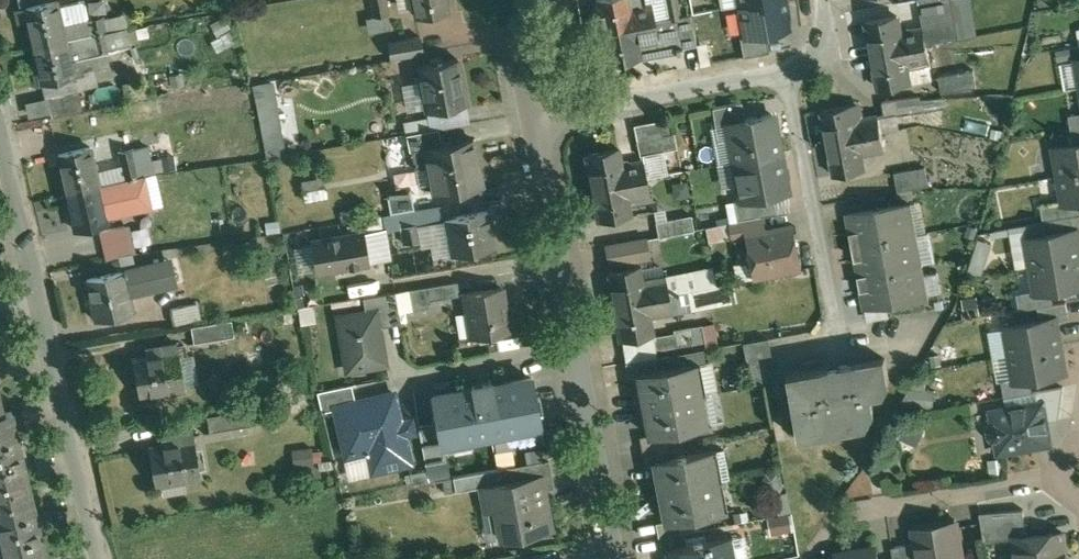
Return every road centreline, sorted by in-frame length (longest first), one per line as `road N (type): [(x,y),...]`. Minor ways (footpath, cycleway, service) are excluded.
road 1 (residential): [(615,558),(534,118)]
road 2 (residential): [(1077,475),(841,512),(807,553)]
road 3 (residential): [(34,293),(94,558)]
road 4 (residential): [(789,70),(836,326)]
road 5 (residential): [(534,118),(789,70)]
road 6 (residential): [(0,149),(34,293)]
road 7 (residential): [(534,118),(510,0)]

